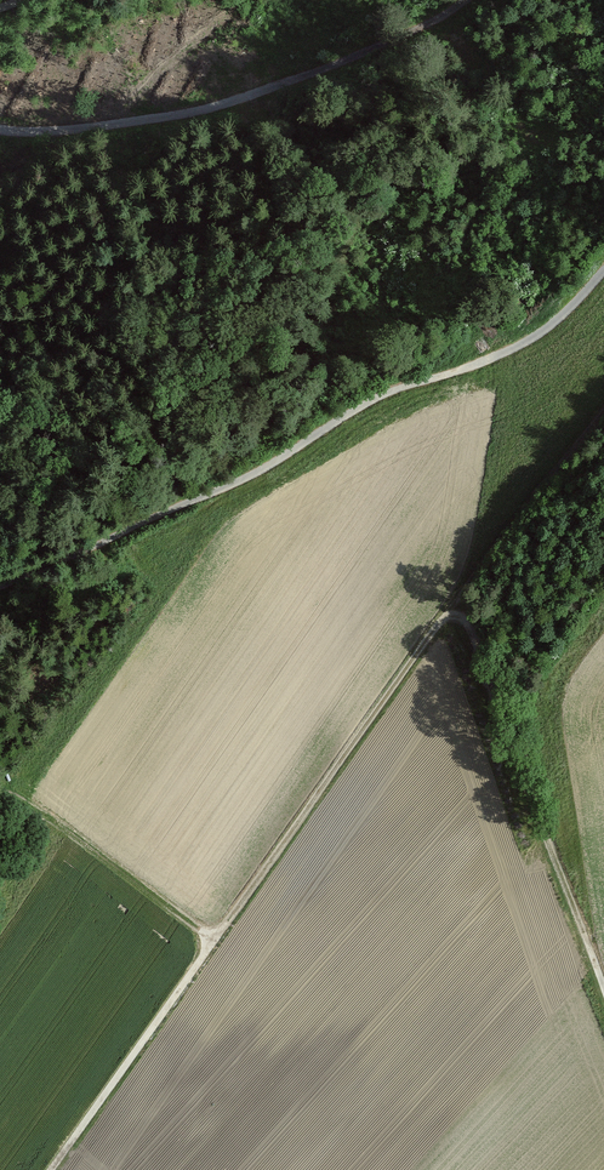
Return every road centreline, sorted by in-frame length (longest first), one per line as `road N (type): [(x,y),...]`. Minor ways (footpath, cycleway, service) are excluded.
road 1 (track): [(217,940),(482,564),(603,409)]
road 2 (track): [(0,126),(99,127),(200,111),(378,47),(467,0)]
road 3 (track): [(603,987),(470,623),(452,615)]
road 4 (track): [(52,1169),(217,940)]
road 5 (track): [(217,940),(42,810)]

